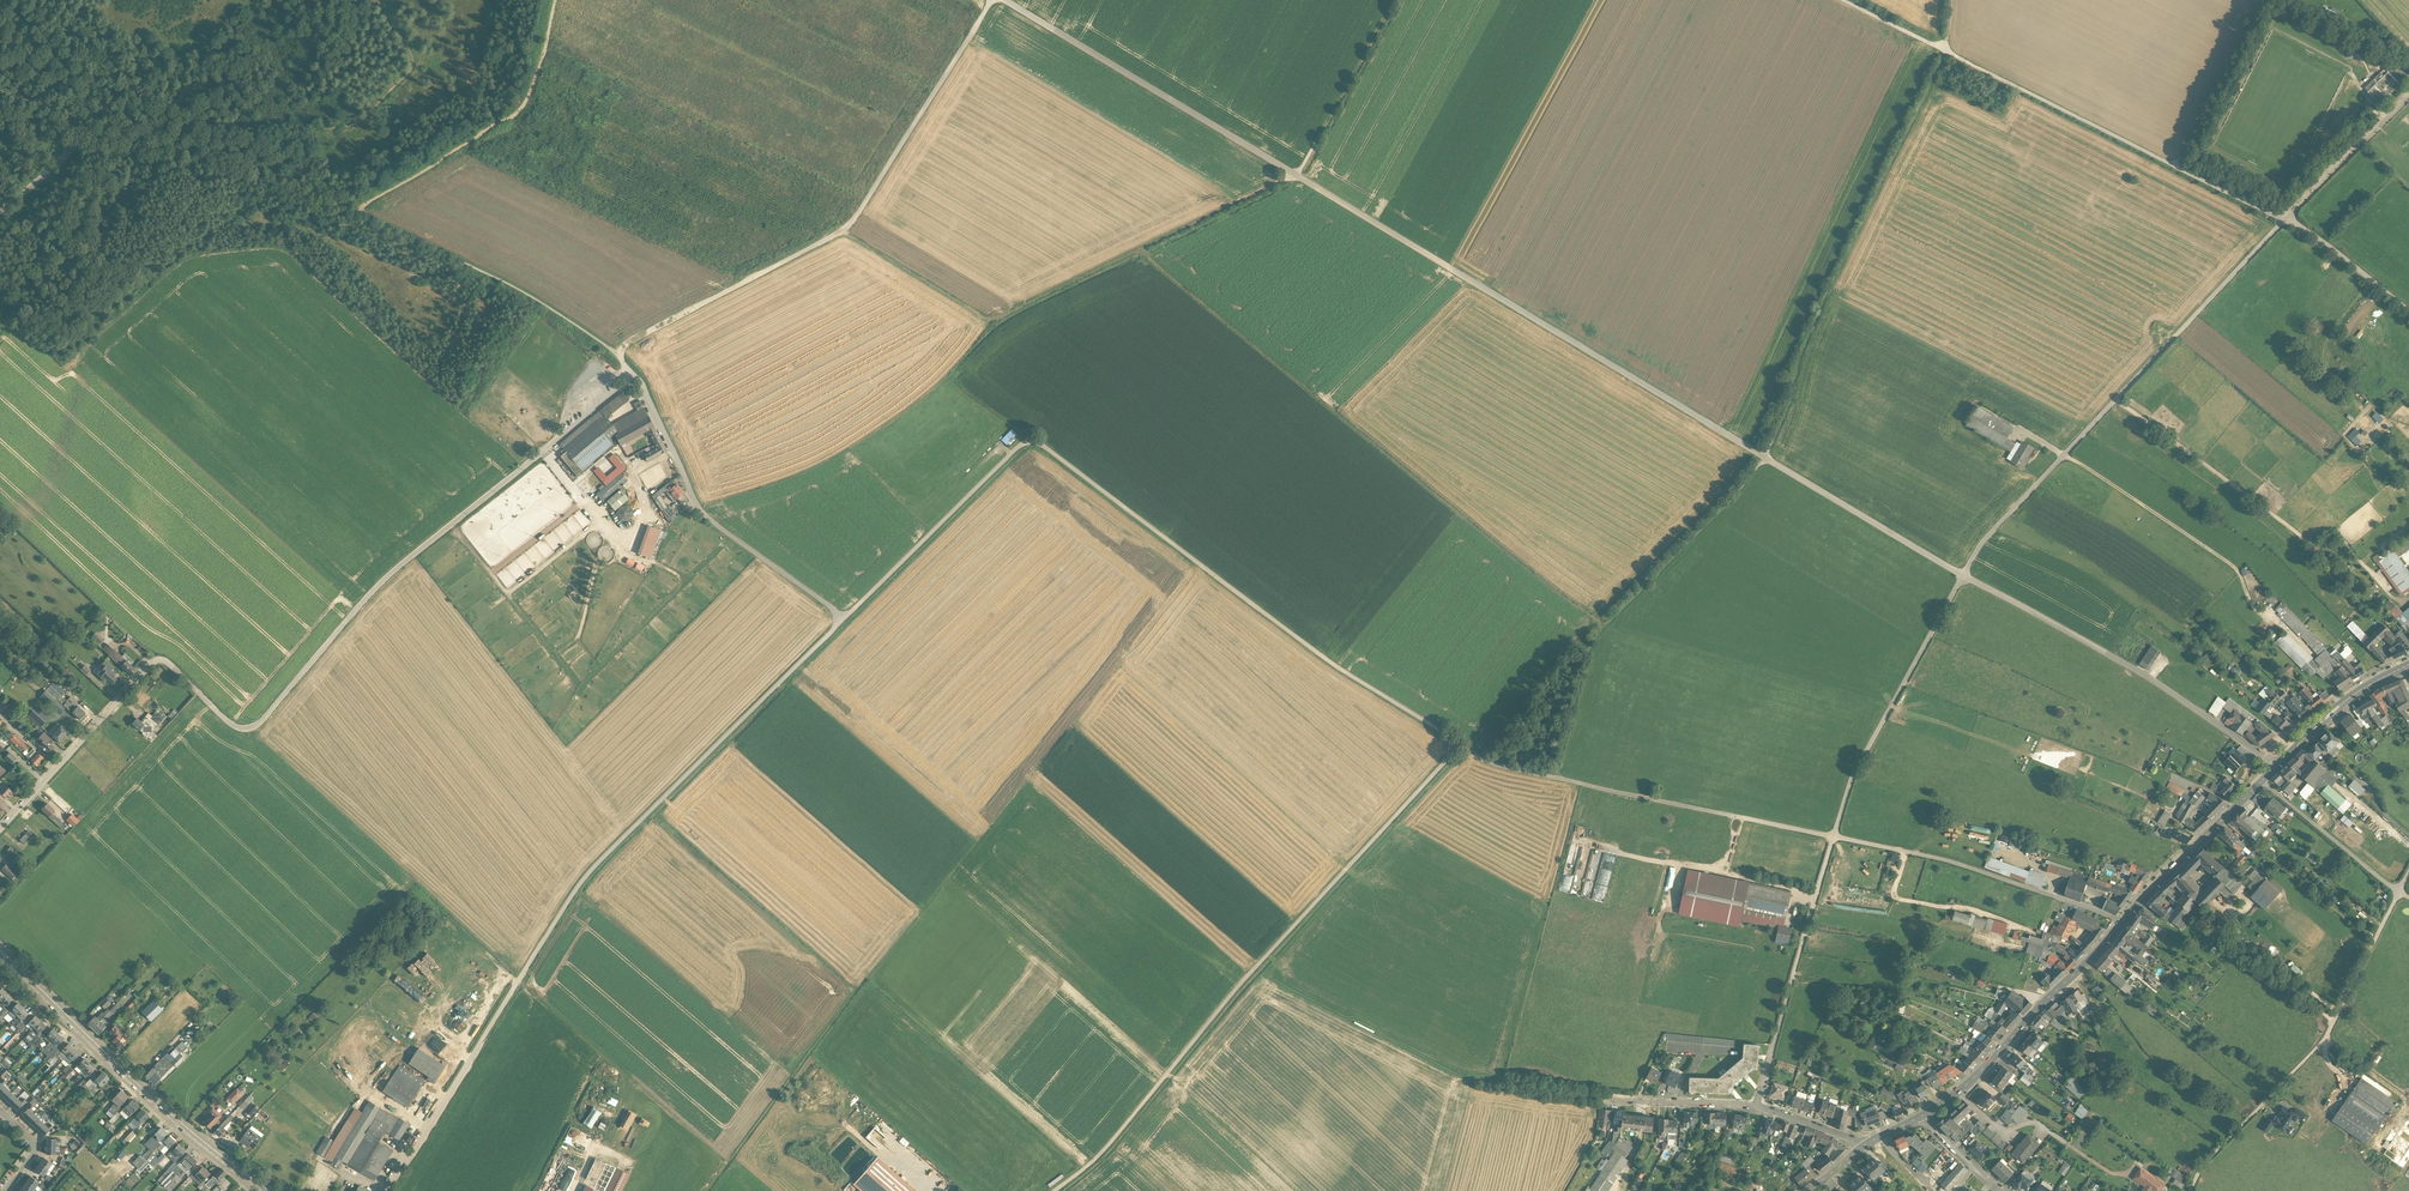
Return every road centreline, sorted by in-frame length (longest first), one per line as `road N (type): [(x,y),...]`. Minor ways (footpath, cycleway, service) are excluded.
road 1 (unclassified): [(2278,766),(2139,672),(1949,567),(1002,0)]
road 2 (unclassified): [(1054,1190),(1107,1147),(1247,977),(1442,765),(1452,742),(1029,441)]
road 3 (track): [(1773,1044),(1848,789),(1981,546),(2286,220)]
road 4 (track): [(1950,0),(1944,55),(1807,343),(1785,419),(1736,498),(1603,638),(1556,777)]
road 5 (unclassified): [(0,830),(157,667),(229,723),(258,727),(385,582),(636,378)]
road 6 (unclassified): [(389,1190),(588,874),(843,619)]
road 7 (track): [(1395,0),(1294,174),(999,318),(983,317),(841,231)]
road 8 (track): [(2044,893),(1934,857),(1491,764),(1452,742)]
road 9 (track): [(1609,630),(1448,507),(1141,249)]
road 10 (track): [(991,0),(847,227),(629,341),(617,355)]
road 11 (secondary): [(1925,1116),(1975,1078),(2278,766)]
road 12 (track): [(2286,220),(1845,0)]
road 13 (track): [(2408,873),(2324,1040),(2204,1165),(2190,1190)]
road 14 (tertiary): [(270,1190),(150,1098),(0,951)]
road 15 (unclassified): [(843,619),(700,511),(636,378)]
road 16 (track): [(554,0),(534,115),(366,202),(359,214)]
road 17 (track): [(375,0),(411,60),(360,121),(199,134)]
road 18 (residential): [(1864,1147),(1756,1107),(1597,1096)]
road 19 (unclassified): [(843,619),(1029,441)]
road 20 (track): [(1908,852),(1896,896),(2012,924),(2005,946),(2024,951)]
road 21 (track): [(2262,781),(2408,898)]
road 22 (track): [(2178,166),(2262,0)]
road 23 (secondary): [(2278,766),(2342,704),(2408,665)]
road 24 (track): [(2408,311),(2329,244),(2286,220)]

